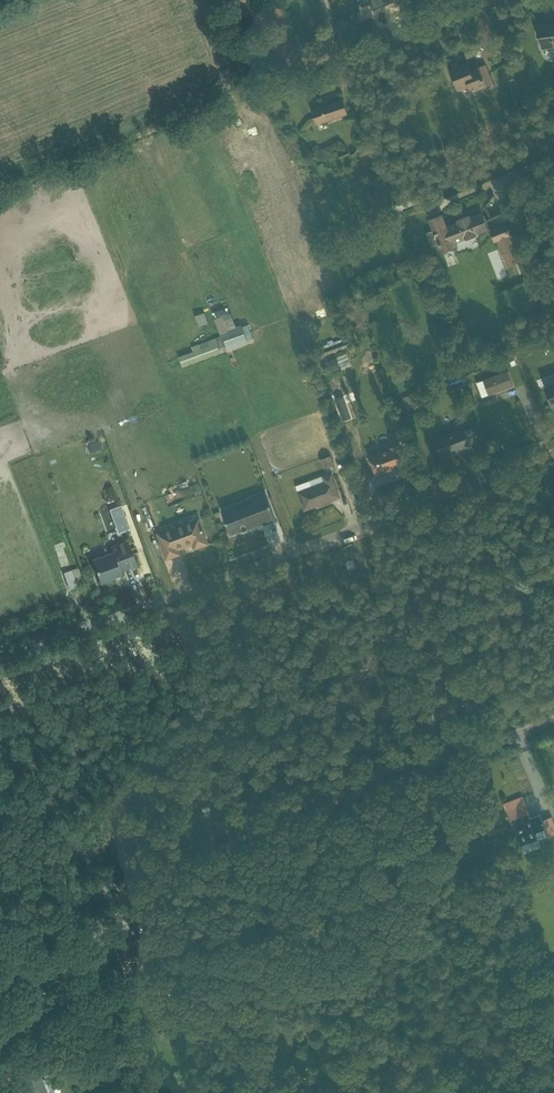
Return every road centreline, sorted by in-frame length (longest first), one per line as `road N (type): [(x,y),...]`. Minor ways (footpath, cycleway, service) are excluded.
road 1 (residential): [(553,719),(0,931)]
road 2 (residential): [(0,660),(553,455)]
road 3 (residential): [(492,0),(353,55)]

